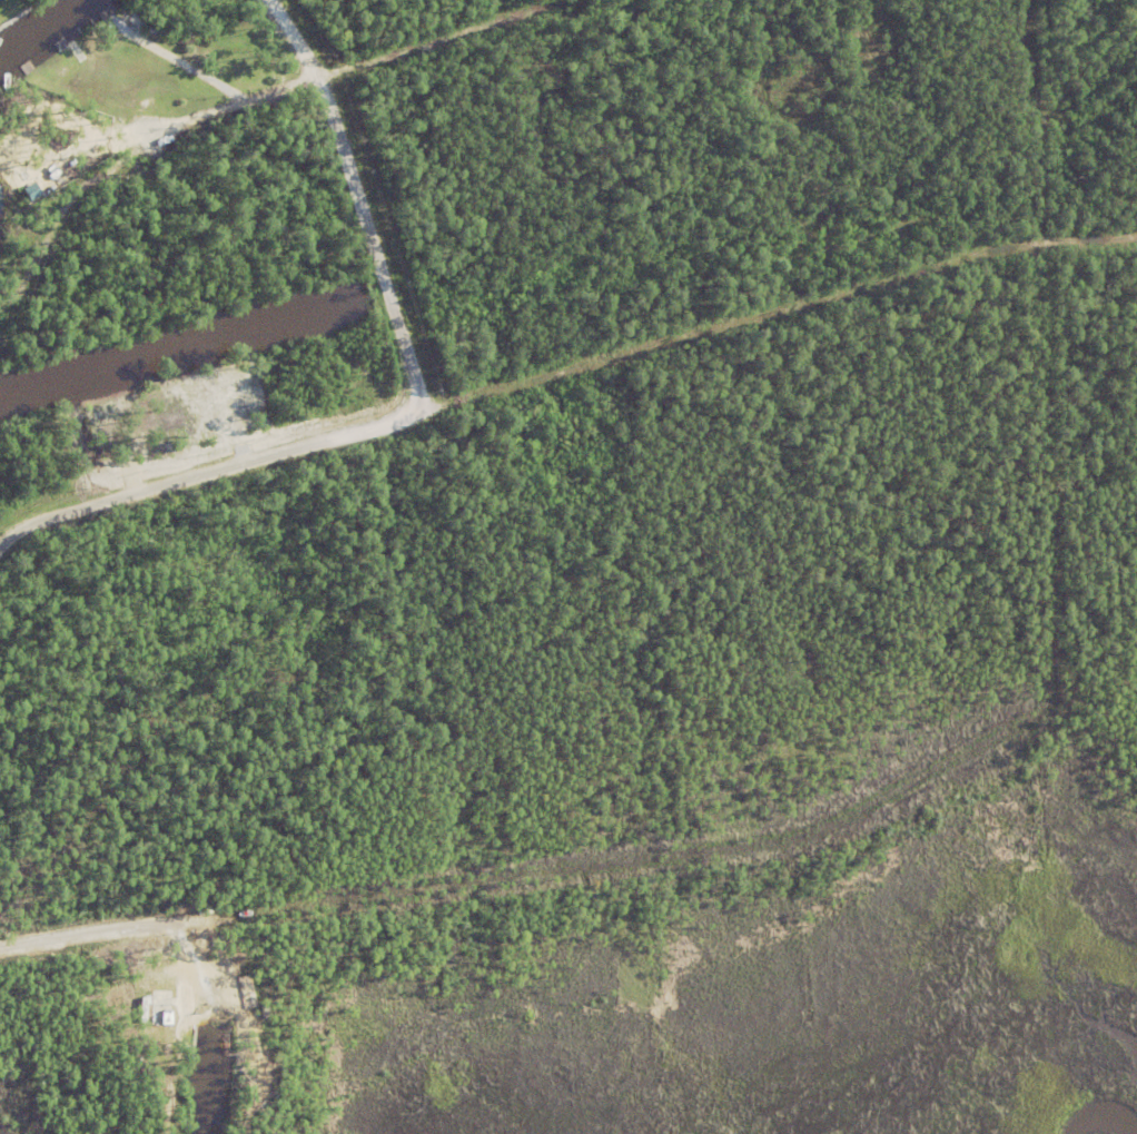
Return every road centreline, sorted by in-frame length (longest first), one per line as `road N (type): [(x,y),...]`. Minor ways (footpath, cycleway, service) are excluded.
road 1 (track): [(0,944),(810,835),(1051,707),(1048,475)]
road 2 (track): [(0,546),(34,521),(998,243),(1136,236)]
road 3 (track): [(40,938),(71,822),(146,726),(1048,475)]
road 4 (track): [(1048,475),(1031,0)]
road 5 (residential): [(426,411),(322,78),(271,0)]
road 6 (track): [(322,78),(557,0)]
road 7 (residential): [(129,139),(322,78)]
road 8 (track): [(533,8),(582,188)]
road 9 (track): [(1136,32),(1076,108),(1038,120)]
road 10 (track): [(771,0),(814,118)]

